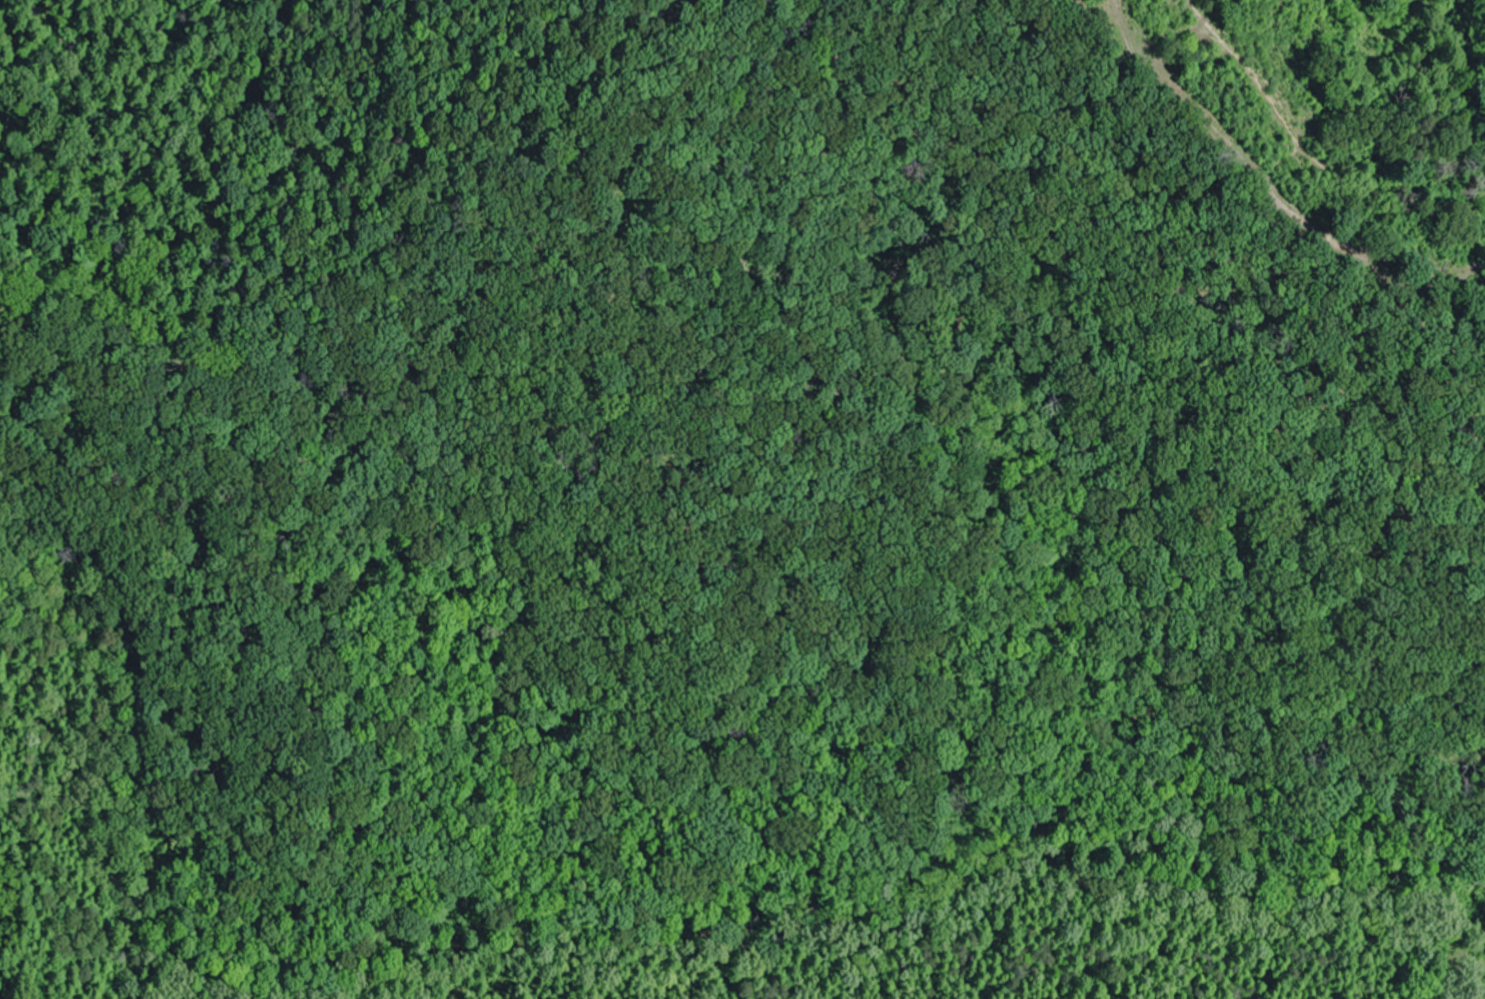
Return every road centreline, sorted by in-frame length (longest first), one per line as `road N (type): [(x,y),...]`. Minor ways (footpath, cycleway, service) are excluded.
road 1 (residential): [(1484,246),(1379,242),(1284,185),(1229,115),(1196,0)]

